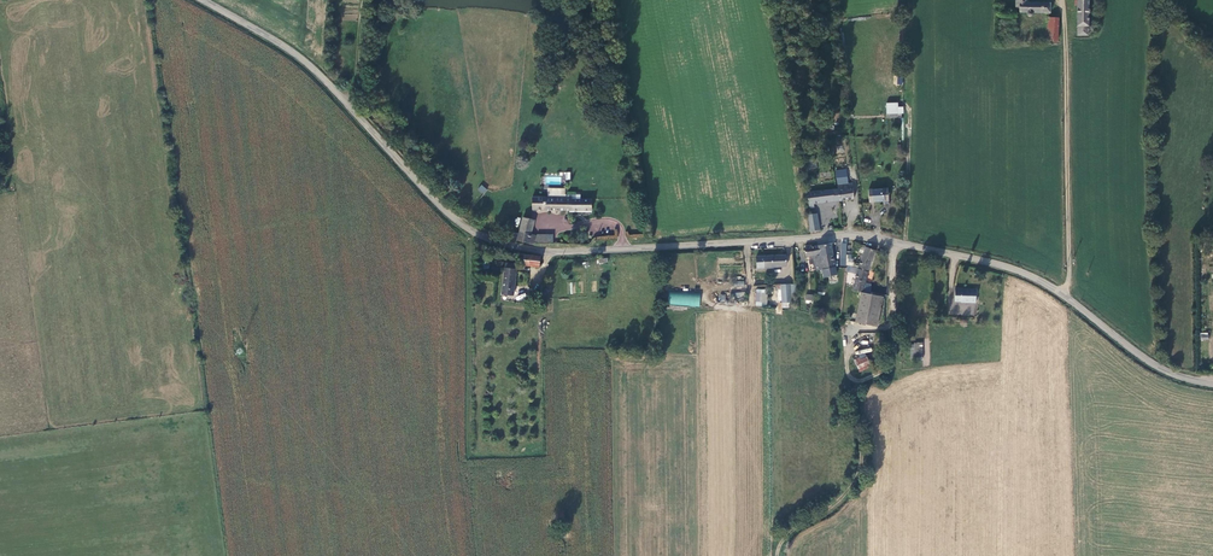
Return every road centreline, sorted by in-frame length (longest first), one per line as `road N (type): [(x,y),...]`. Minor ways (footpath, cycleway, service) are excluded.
road 1 (unclassified): [(203,0),(316,69),(449,214),(489,242),(556,251),(870,237),(1018,271),(1145,359),(1212,385)]
road 2 (track): [(1070,301),(1065,0)]
road 3 (track): [(778,555),(791,532),(831,507),(855,480),(857,381)]

